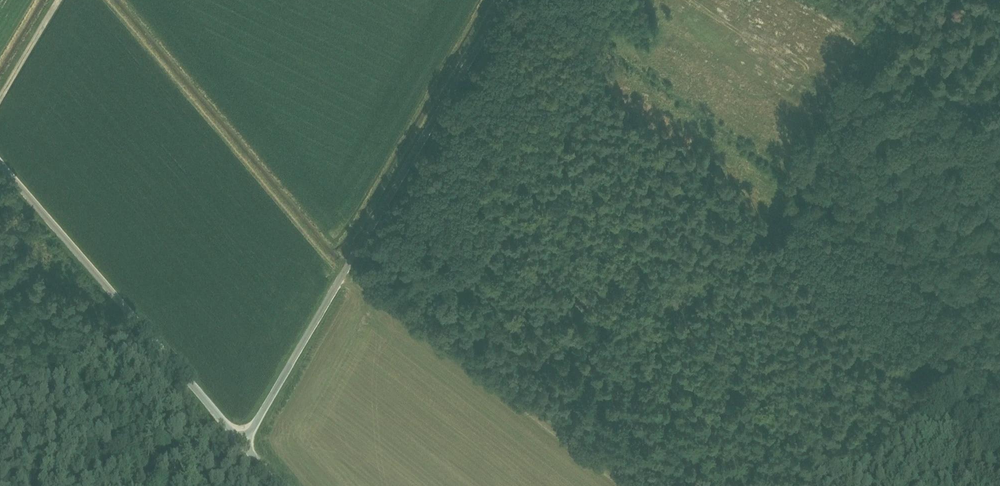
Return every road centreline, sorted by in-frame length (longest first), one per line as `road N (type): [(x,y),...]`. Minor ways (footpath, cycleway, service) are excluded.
road 1 (unclassified): [(249,433),(505,0)]
road 2 (unclassified): [(0,155),(249,433)]

